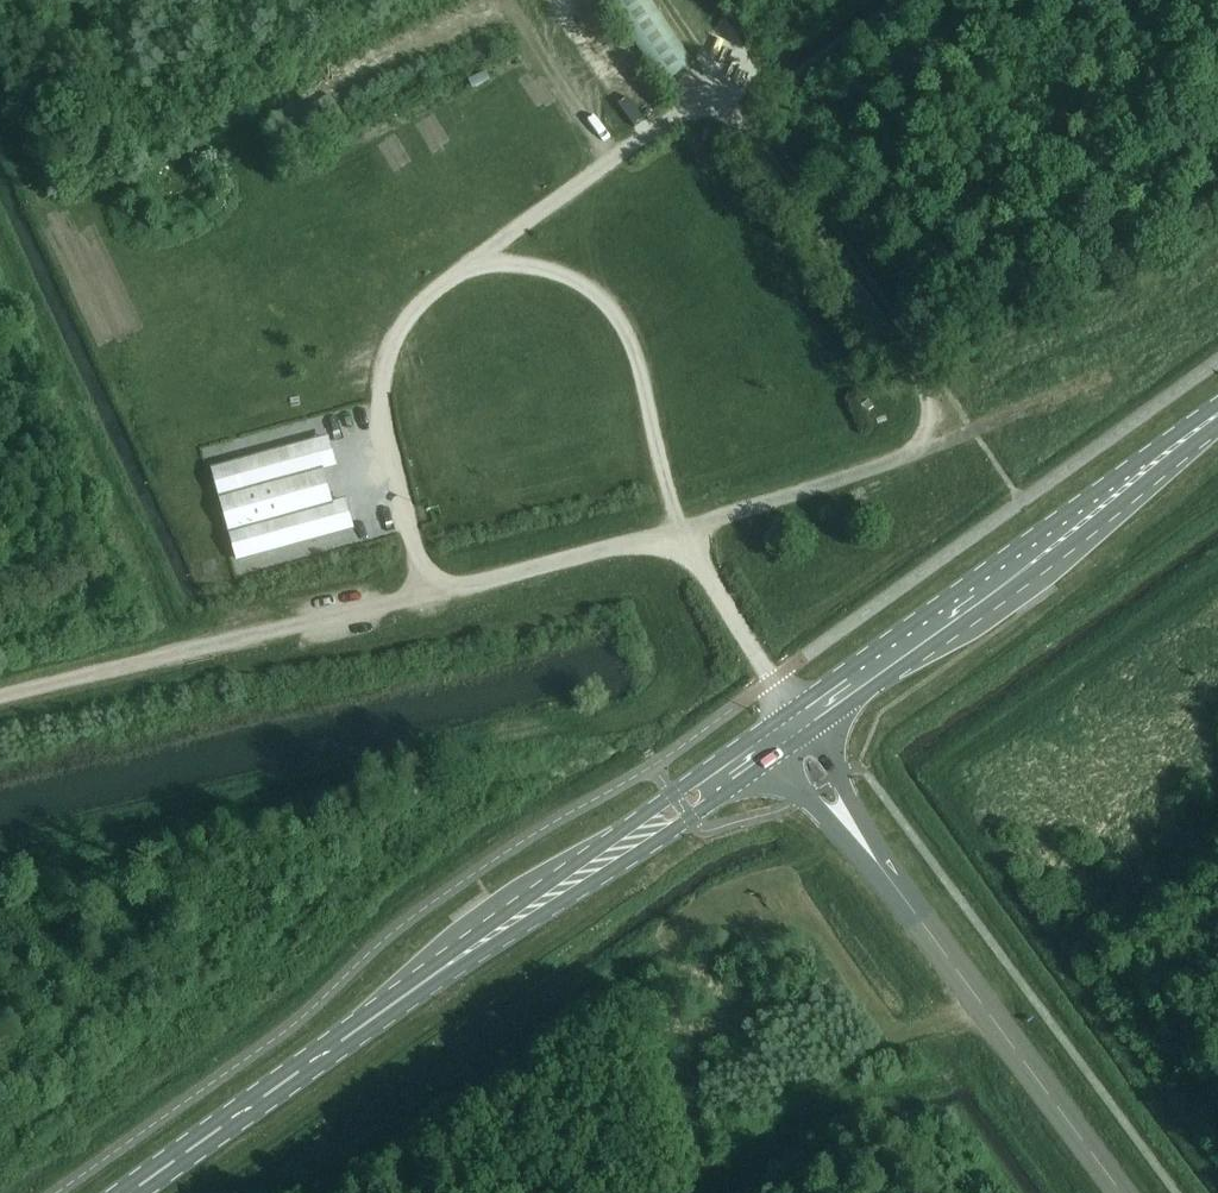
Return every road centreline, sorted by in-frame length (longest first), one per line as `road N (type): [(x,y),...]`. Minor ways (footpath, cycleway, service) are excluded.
road 1 (track): [(924,449),(937,418),(927,392),(725,98),(662,122),(417,303),(388,338),(377,400),(425,593)]
road 2 (track): [(0,696),(761,506),(1027,408)]
road 3 (track): [(677,529),(677,664),(644,713),(0,859)]
road 4 (primary): [(142,1192),(796,726)]
road 5 (tertiary): [(1126,1192),(826,786),(796,726)]
road 6 (primary): [(796,726),(1217,415)]
road 7 (track): [(179,653),(0,252)]
road 8 (track): [(476,260),(583,280),(611,305),(638,348),(677,529)]
road 9 (track): [(873,0),(725,98),(663,0)]
road 10 (track): [(677,529),(773,681)]

